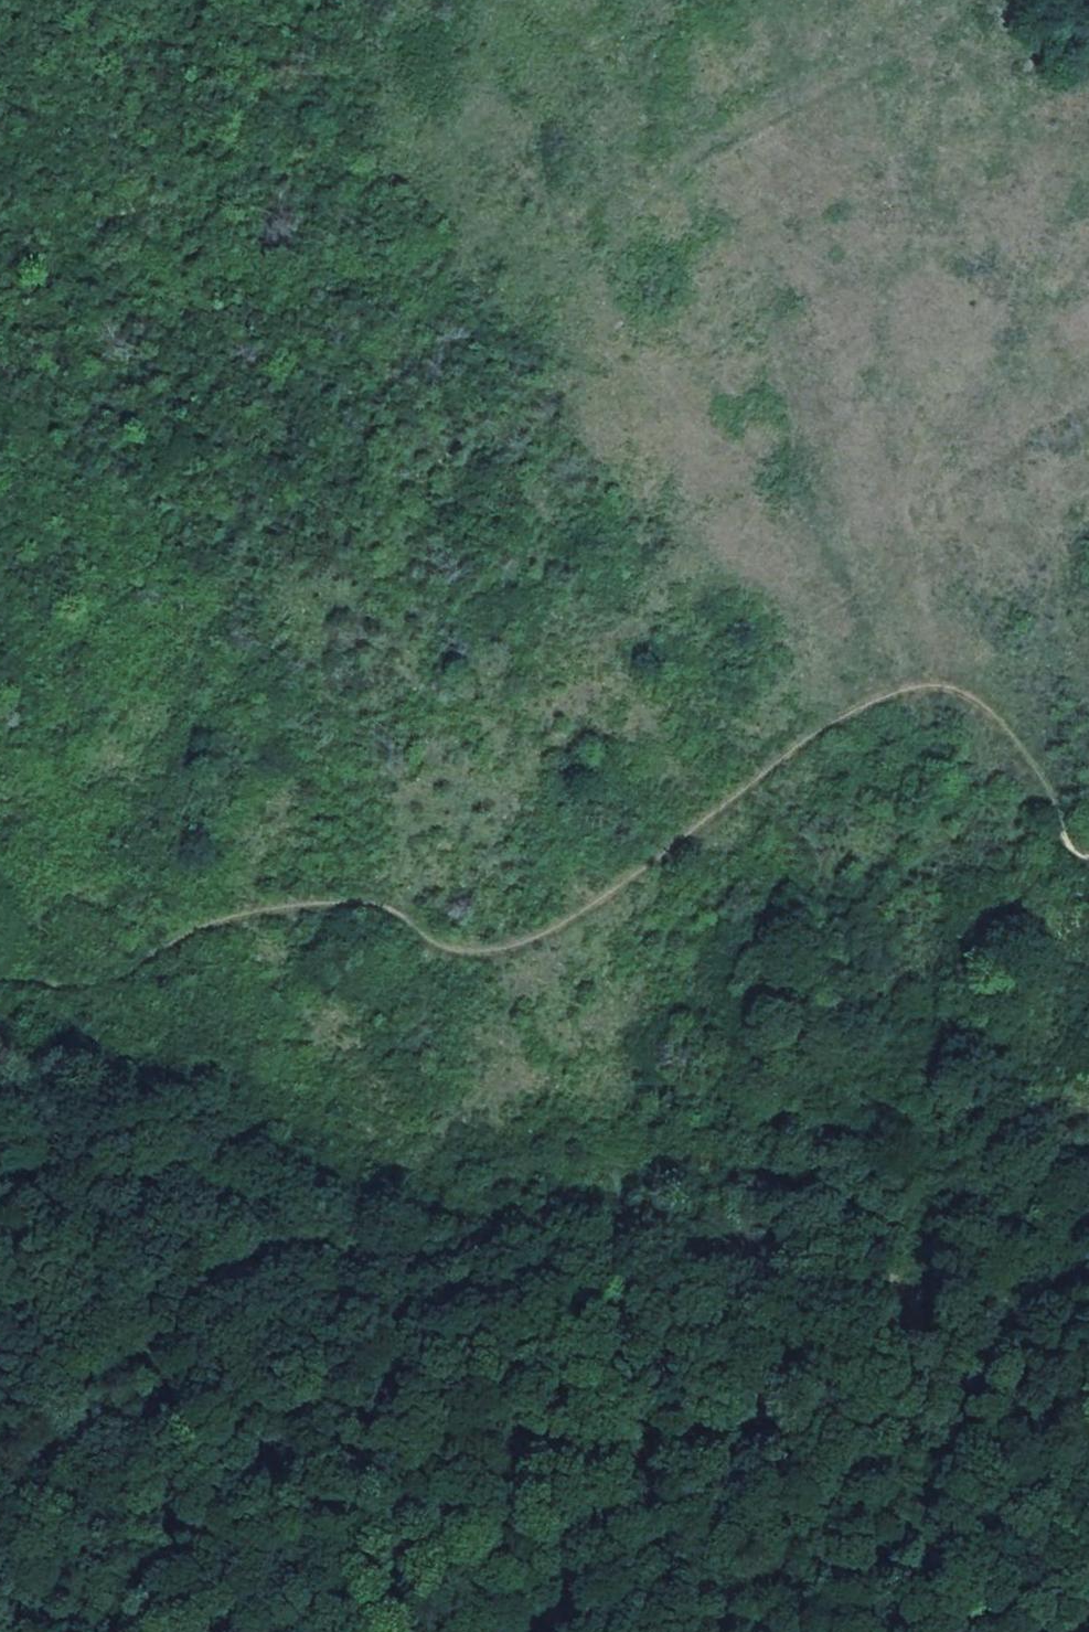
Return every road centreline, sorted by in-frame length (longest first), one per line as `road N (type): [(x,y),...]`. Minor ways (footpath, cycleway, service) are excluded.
road 1 (track): [(1088,851),(1080,849),(1014,733),(952,686),(906,687),(856,707),(789,751),(605,896),(508,948),(464,955),(433,943),(386,904),(314,907),(191,933),(117,978),(0,984)]

